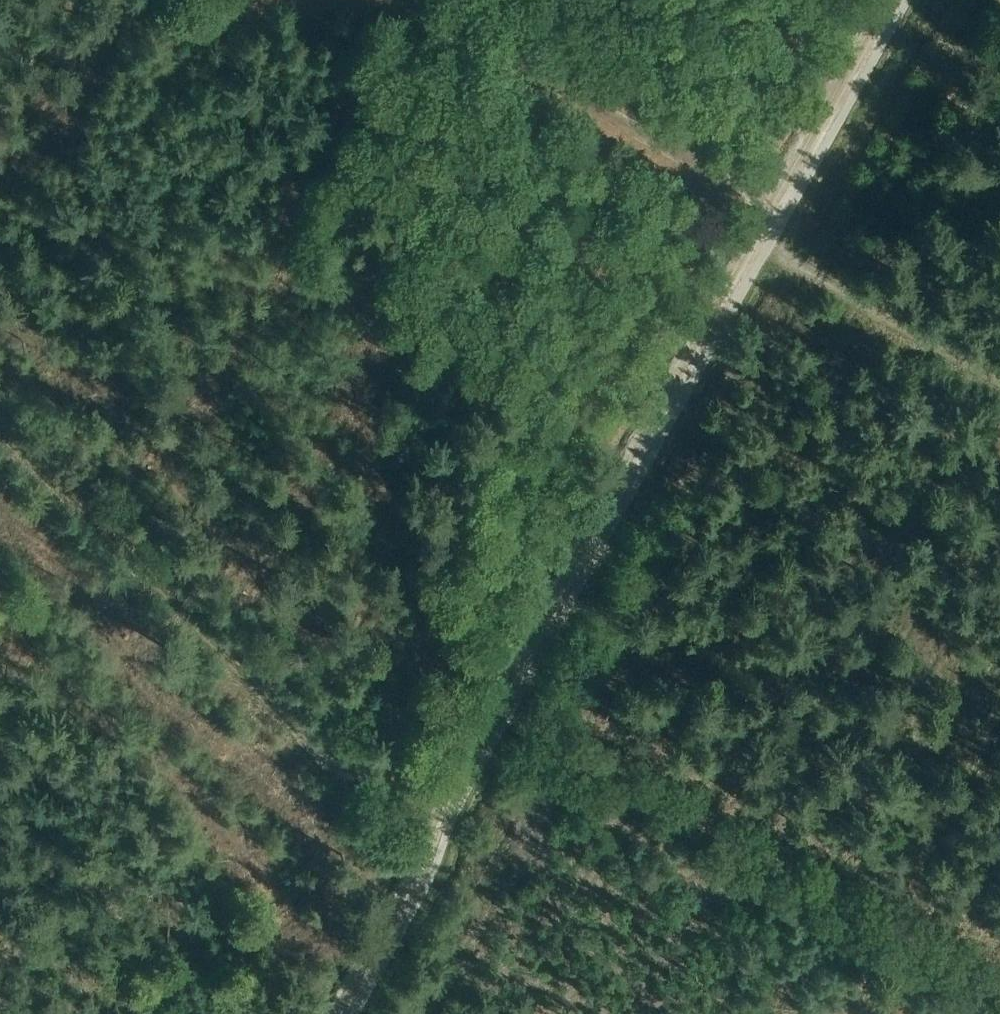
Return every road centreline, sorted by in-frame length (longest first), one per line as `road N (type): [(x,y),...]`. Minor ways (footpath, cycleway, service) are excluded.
road 1 (track): [(344,1013),(466,763),(892,0)]
road 2 (track): [(475,775),(356,783),(334,774),(0,428)]
road 3 (track): [(999,987),(511,712)]
road 4 (track): [(790,211),(409,0)]
road 5 (track): [(760,240),(999,380)]

